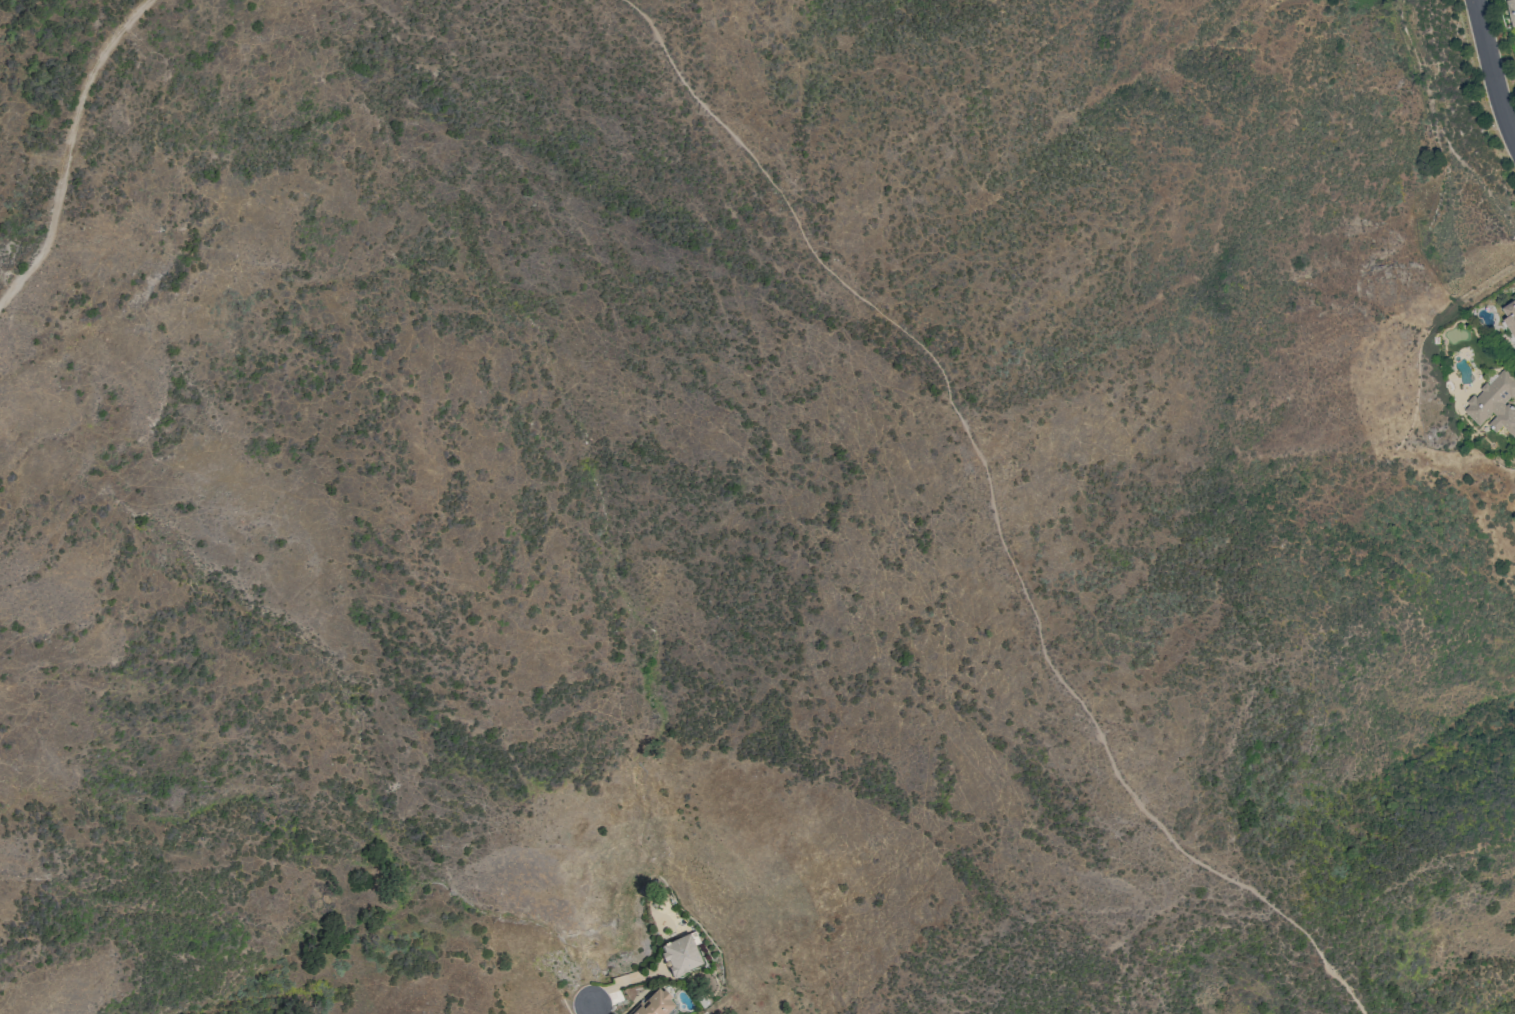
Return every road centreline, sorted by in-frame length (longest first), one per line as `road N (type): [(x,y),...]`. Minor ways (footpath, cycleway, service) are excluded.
road 1 (track): [(152,0),(89,80),(47,242),(0,305)]
road 2 (residential): [(1473,0),(1514,136)]

